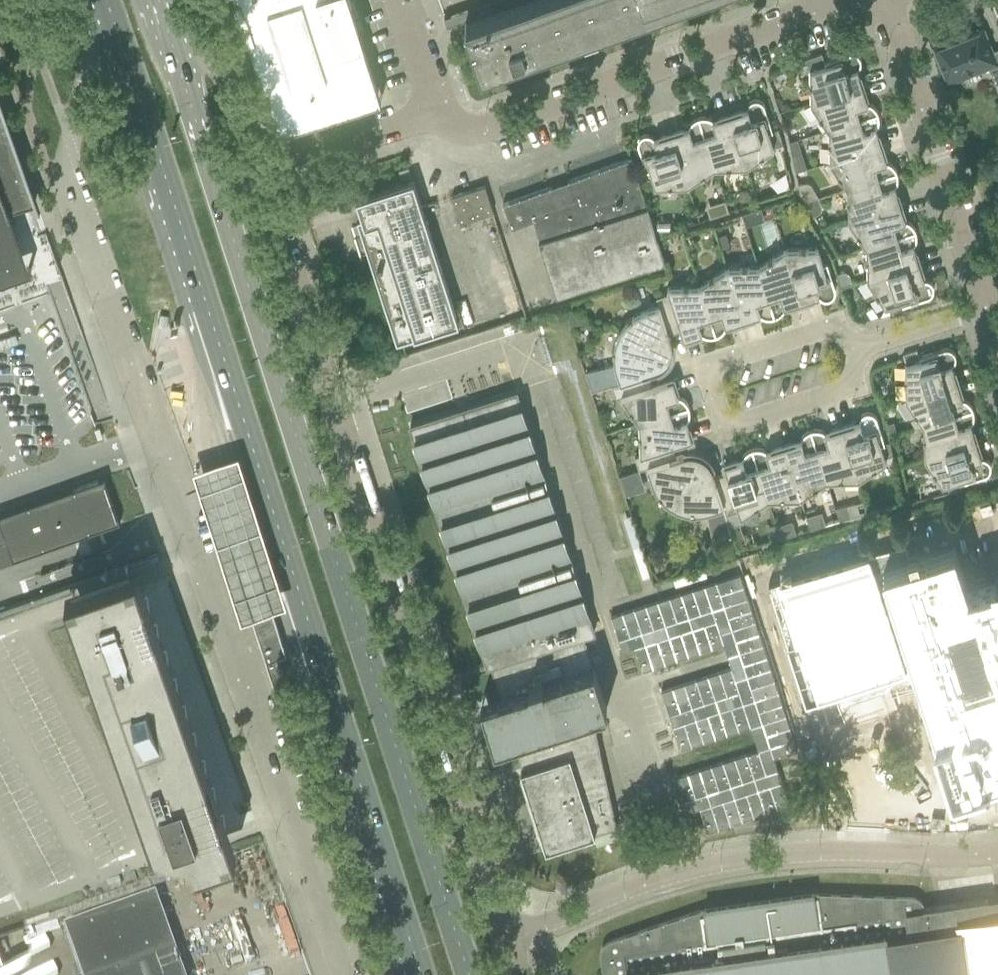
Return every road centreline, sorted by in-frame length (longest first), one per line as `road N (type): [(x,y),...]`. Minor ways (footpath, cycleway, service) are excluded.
road 1 (primary): [(105,1),(418,974)]
road 2 (primary): [(467,974),(172,33)]
road 3 (unclassified): [(343,974),(69,200),(70,146)]
road 4 (residential): [(507,941),(261,171)]
road 5 (unclassified): [(507,941),(643,886),(730,863),(825,852),(997,853)]
road 6 (residential): [(437,122),(485,129),(815,12)]
road 7 (residential): [(862,348),(821,332),(705,370),(723,428),(845,388)]
road 8 (unclassified): [(984,310),(885,0)]
road 9 (residential): [(261,171),(437,122)]
road 10 (residential): [(261,171),(233,77),(172,33)]
road 11 (unclassified): [(105,1),(70,146)]
road 12 (unclassified): [(437,122),(397,0)]
road 13 (residential): [(984,310),(862,348)]

